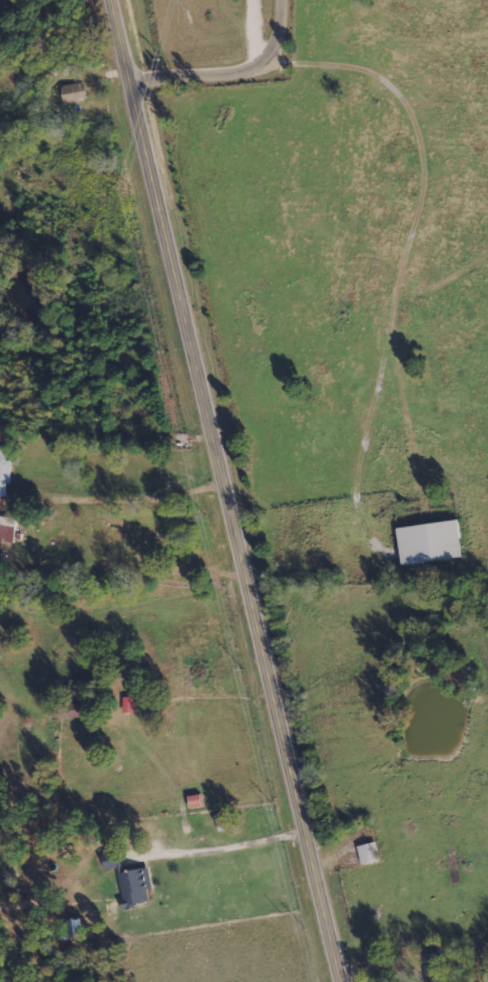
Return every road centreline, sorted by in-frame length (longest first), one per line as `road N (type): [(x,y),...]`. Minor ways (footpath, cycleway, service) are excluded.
road 1 (tertiary): [(342,981),(115,0)]
road 2 (residential): [(133,75),(237,69),(272,55),(290,0)]

